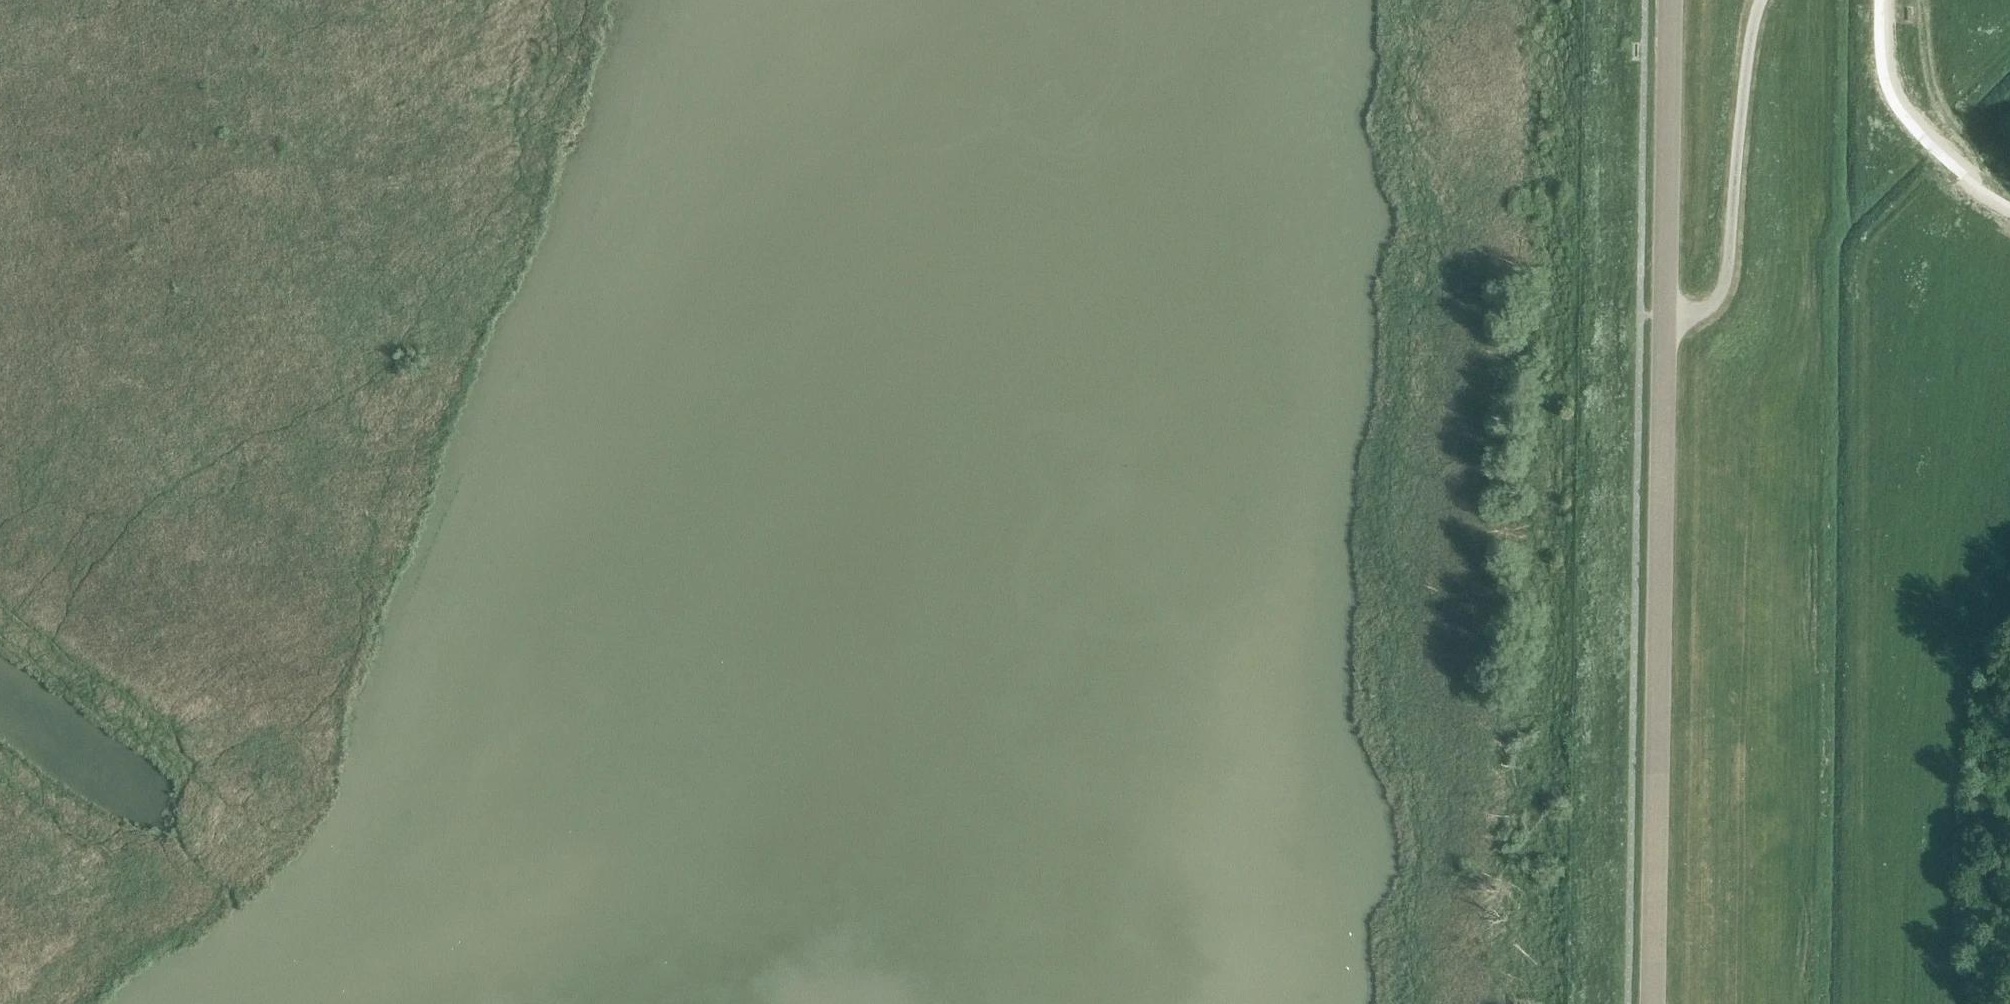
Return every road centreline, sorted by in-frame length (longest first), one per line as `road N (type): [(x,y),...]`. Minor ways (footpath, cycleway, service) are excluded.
road 1 (tertiary): [(1654,1003),(1670,0)]

